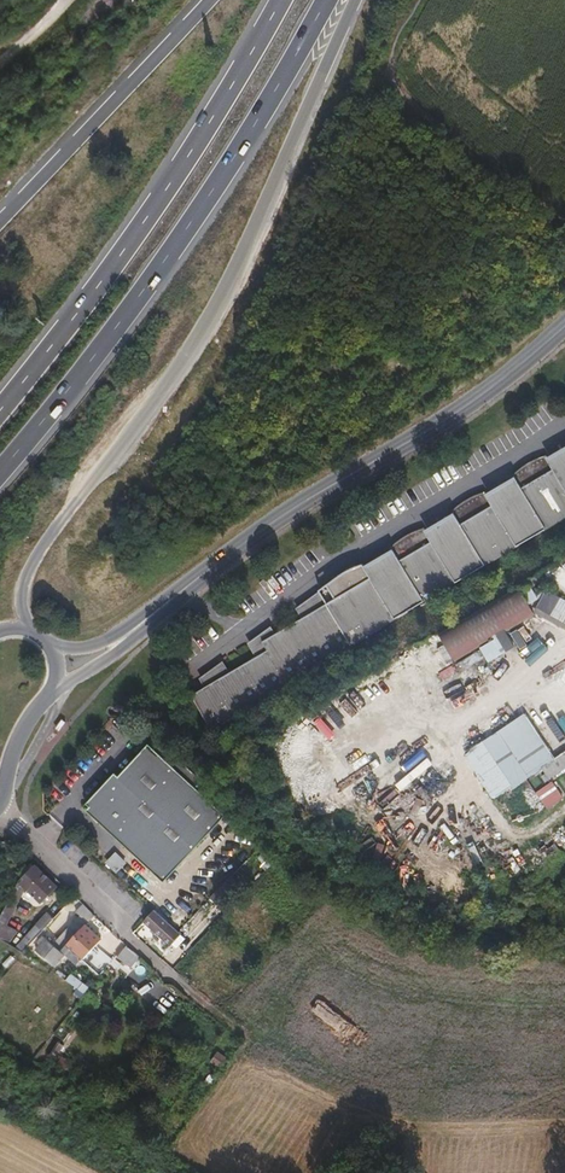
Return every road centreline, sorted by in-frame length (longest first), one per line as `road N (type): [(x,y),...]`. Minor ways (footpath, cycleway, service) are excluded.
road 1 (trunk): [(19,627),(20,586),(40,549),(177,369),(230,275),(357,0)]
road 2 (trunk): [(0,469),(153,279),(327,0)]
road 3 (trunk): [(282,0),(111,267),(0,408)]
road 4 (tertiary): [(174,600),(274,519),(488,390),(564,324)]
road 5 (trunk): [(213,0),(0,222)]
road 6 (residential): [(0,808),(168,973)]
road 7 (tertiary): [(52,694),(134,644),(174,600)]
road 8 (tertiary): [(174,600),(114,638),(53,648)]
road 9 (tertiary): [(0,804),(18,738),(52,694)]

